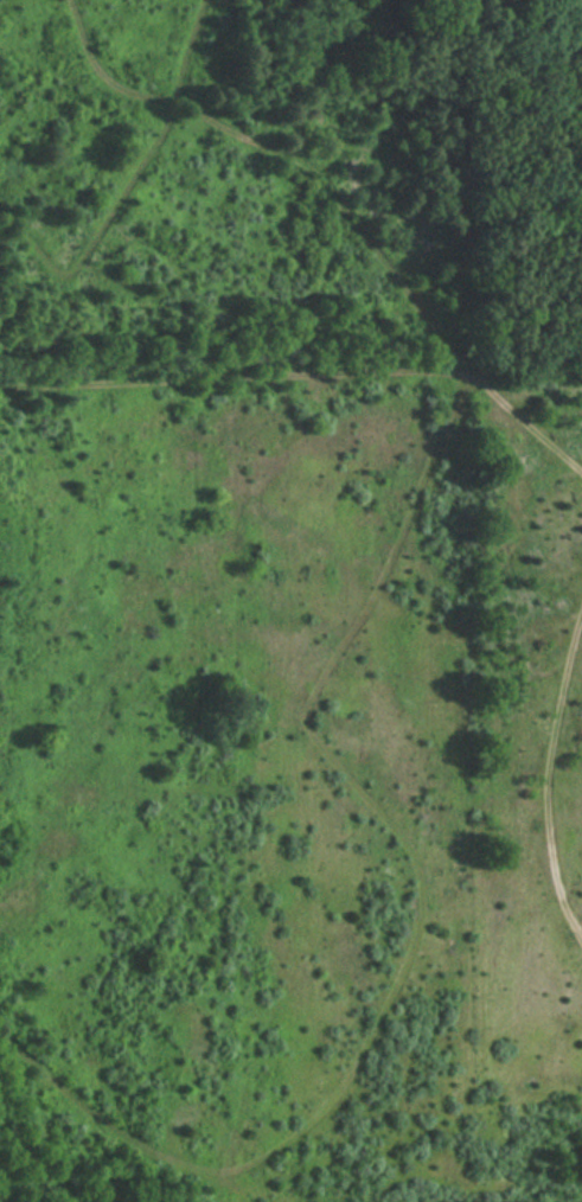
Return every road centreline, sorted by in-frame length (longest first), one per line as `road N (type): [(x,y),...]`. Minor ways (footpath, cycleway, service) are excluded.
road 1 (track): [(581,469),(473,371),(313,165),(243,140),(192,109),(114,87),(76,0)]
road 2 (track): [(0,388),(473,371)]
road 3 (track): [(581,920),(561,870),(554,798),(581,630)]

